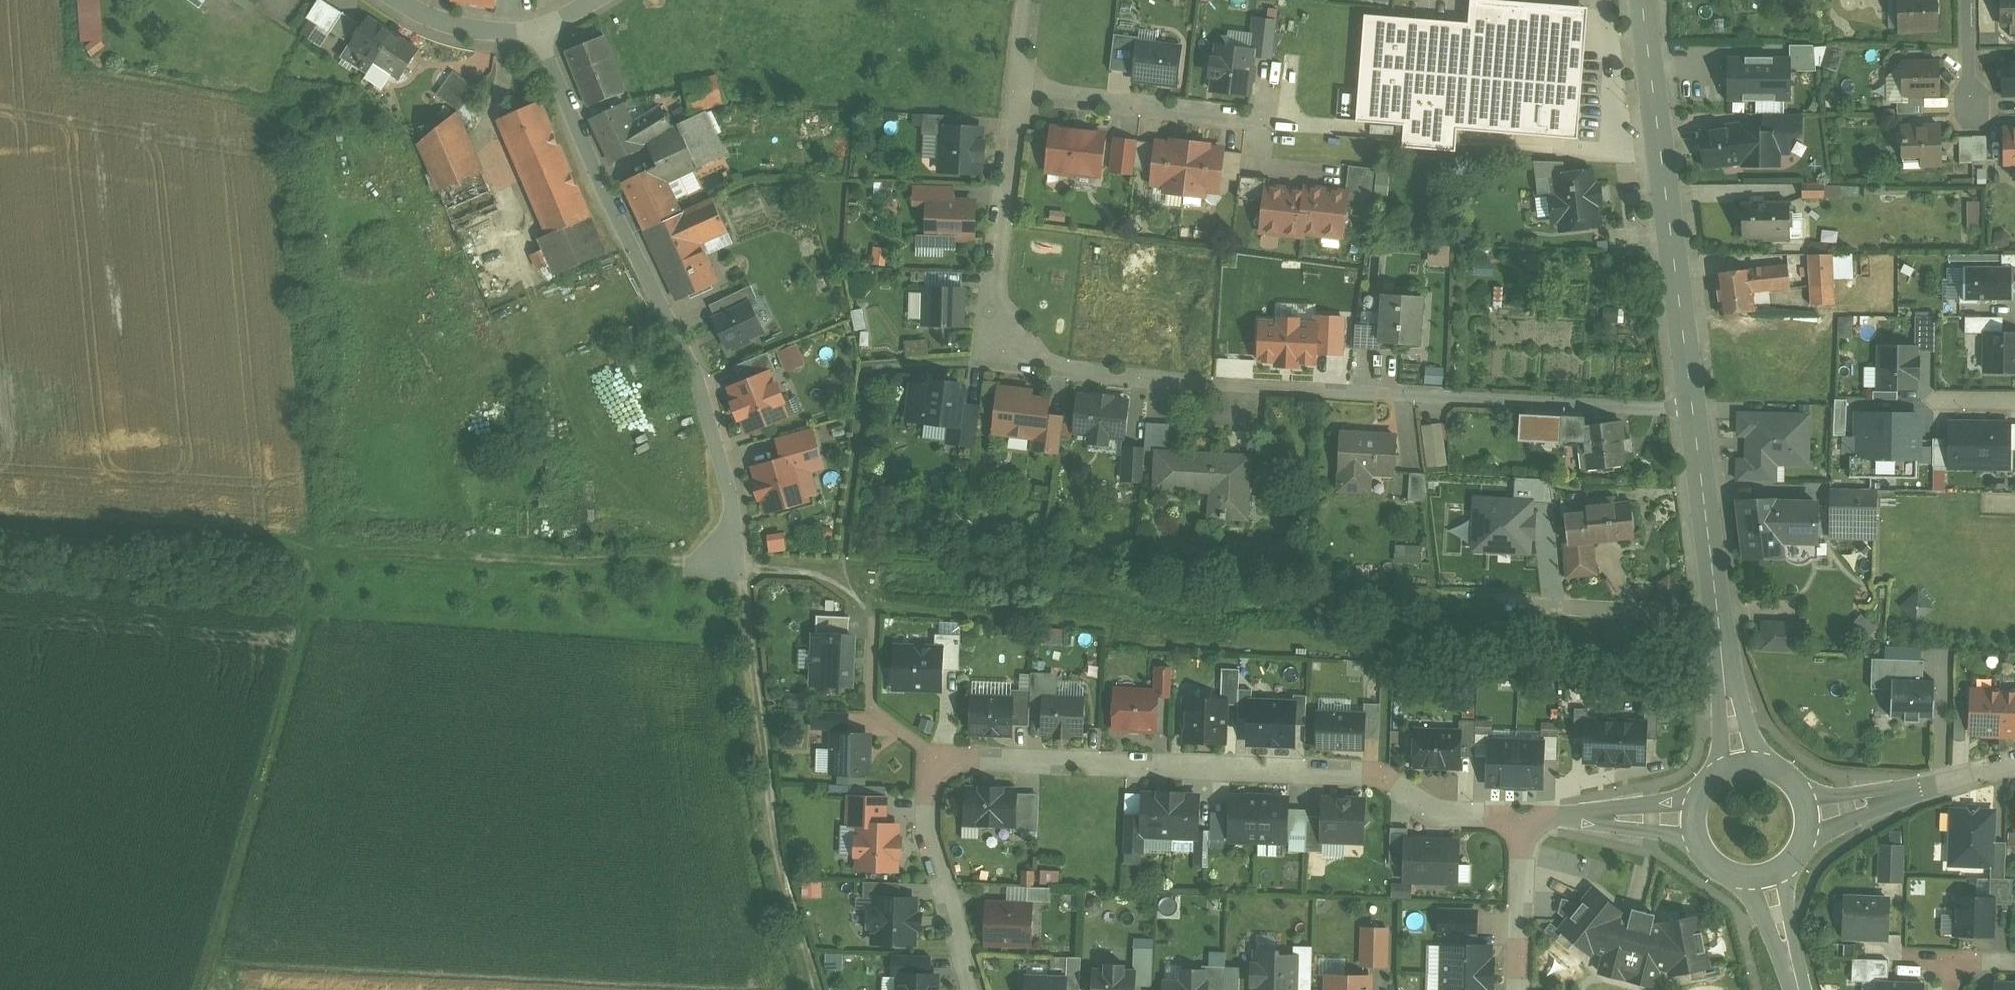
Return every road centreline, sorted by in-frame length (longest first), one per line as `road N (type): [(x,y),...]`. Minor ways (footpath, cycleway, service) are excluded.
road 1 (residential): [(973,989),(928,843),(938,760),(1365,778),(1435,811),(1522,822)]
road 2 (residential): [(1694,414),(1071,371),(996,358),(997,289)]
road 3 (track): [(736,569),(676,579),(379,577),(275,552),(0,529)]
road 4 (track): [(855,594),(894,606),(1332,638),(1394,602),(1544,609)]
road 5 (residential): [(536,31),(600,185),(699,371),(724,454),(732,552)]
road 6 (track): [(819,989),(775,841),(752,642),(732,552)]
road 7 (secondary): [(1694,414),(1643,0)]
road 8 (residential): [(1020,91),(1262,125),(1258,167)]
road 9 (secondary): [(1717,614),(1694,414)]
road 10 (residential): [(1020,91),(997,289)]
road 11 (residential): [(1522,822),(1519,989)]
road 12 (secondary): [(1717,614),(1719,774)]
road 13 (secondary): [(1757,765),(1717,614)]
road 14 (residential): [(1804,837),(1948,783)]
road 15 (residential): [(536,31),(455,27),(390,0)]
road 16 (residential): [(1948,783),(1803,800)]
road 17 (residential): [(1558,819),(1697,842)]
road 18 (residential): [(1696,803),(1558,819)]
road 19 (residential): [(1970,0),(1974,137)]
road 20 (secondary): [(1802,989),(1782,868)]
road 21 (secondary): [(1745,878),(1795,989)]

